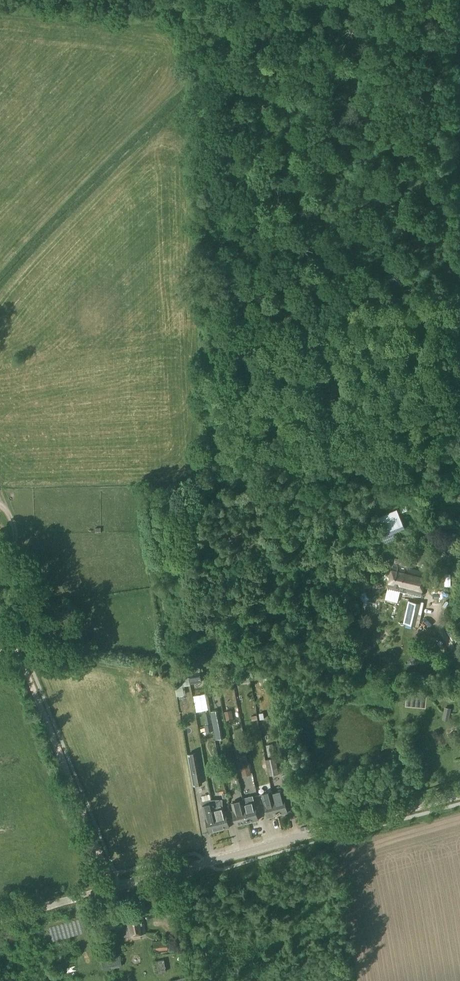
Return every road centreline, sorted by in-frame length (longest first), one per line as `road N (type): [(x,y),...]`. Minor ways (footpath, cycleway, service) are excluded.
road 1 (tertiary): [(459,793),(179,870)]
road 2 (track): [(0,651),(27,675),(114,887)]
road 3 (tertiary): [(0,918),(179,870)]

